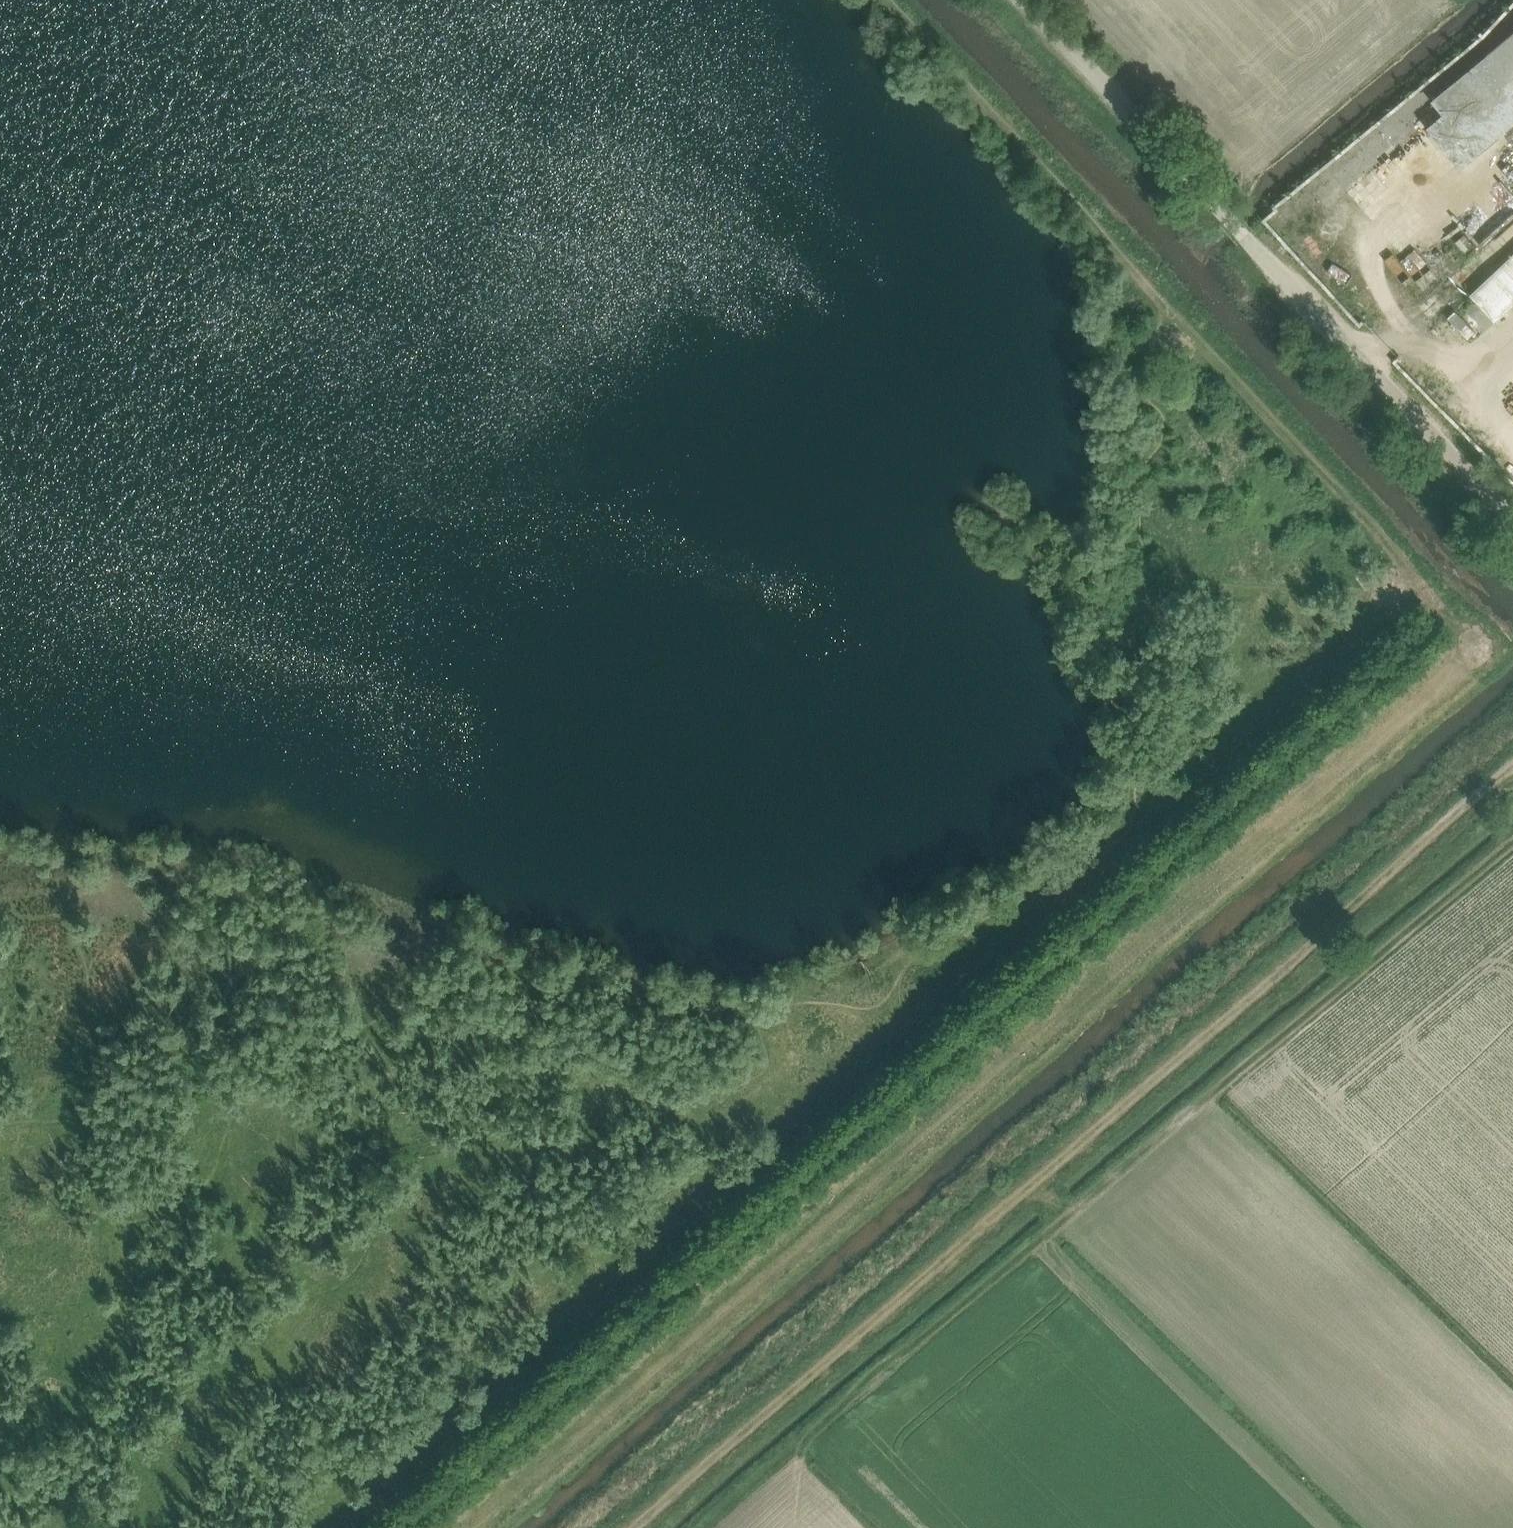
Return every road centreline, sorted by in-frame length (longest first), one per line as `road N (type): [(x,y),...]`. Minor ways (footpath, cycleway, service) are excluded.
road 1 (unclassified): [(1512,517),(1025,0)]

